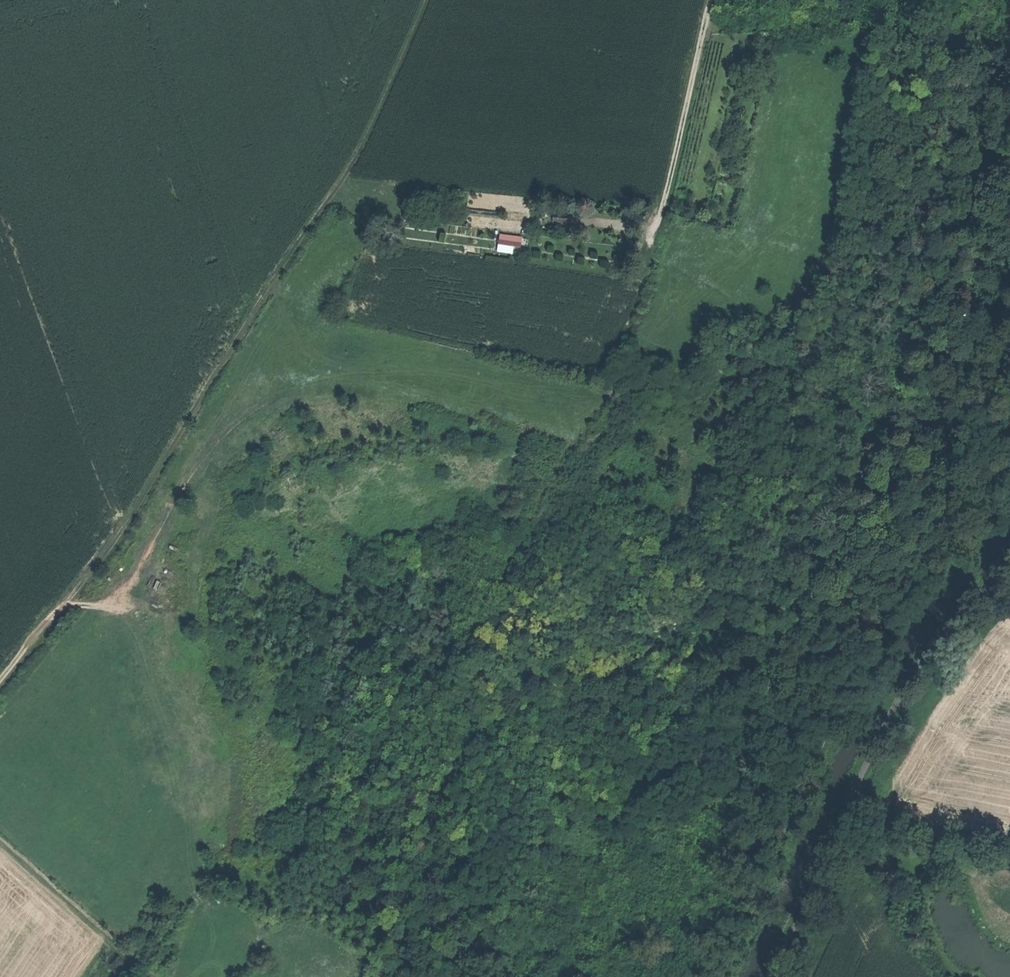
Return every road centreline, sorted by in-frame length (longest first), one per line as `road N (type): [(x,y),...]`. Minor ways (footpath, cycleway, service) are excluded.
road 1 (track): [(429,0),(331,202),(93,577),(0,682)]
road 2 (track): [(646,273),(713,0)]
road 3 (track): [(0,842),(155,976)]
road 4 (track): [(1009,848),(841,818)]

